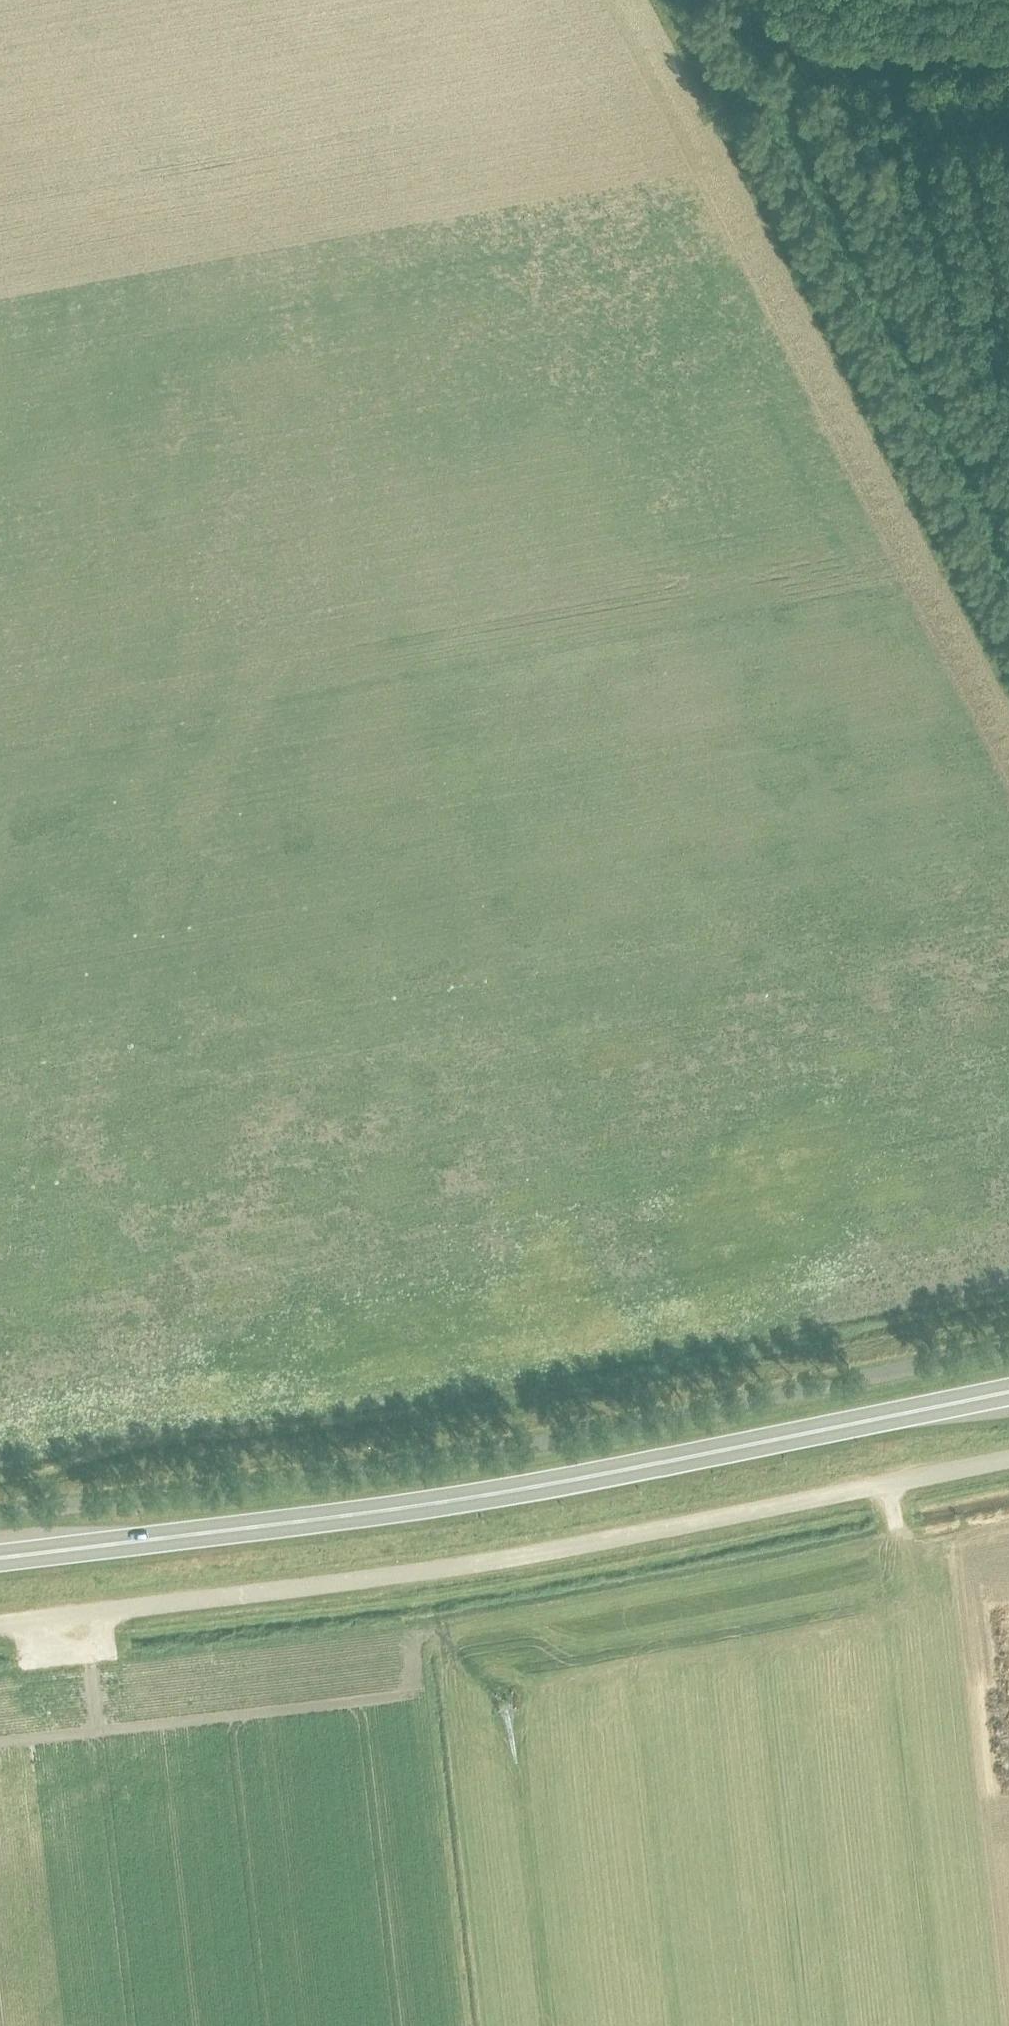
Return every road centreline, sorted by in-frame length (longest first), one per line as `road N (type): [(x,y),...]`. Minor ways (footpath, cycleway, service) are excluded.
road 1 (unclassified): [(0,1512),(488,1450),(1008,1339)]
road 2 (trunk): [(0,1558),(365,1515),(1008,1388)]
road 3 (unclassified): [(0,1624),(478,1563),(1008,1459)]
road 4 (track): [(812,76),(1008,482)]

